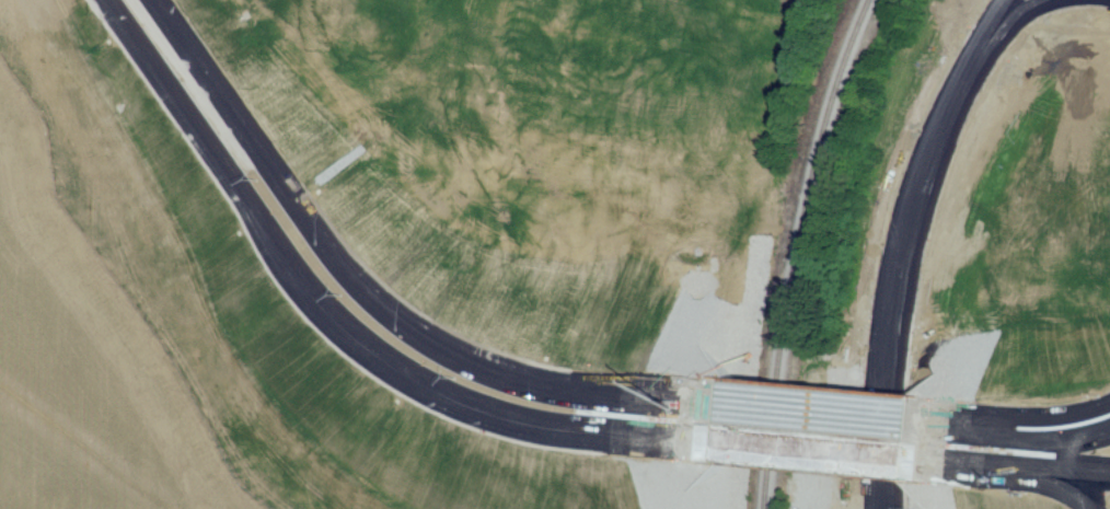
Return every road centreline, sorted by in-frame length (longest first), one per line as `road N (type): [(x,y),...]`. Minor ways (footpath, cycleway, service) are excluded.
road 1 (primary): [(109,0),(285,259),(342,326),(404,374),(463,404),(686,440)]
road 2 (primary): [(687,396),(558,391),(481,366),(398,319),(332,253),(156,0)]
road 3 (secondary): [(885,508),(886,371),(897,282),(915,195),(968,63)]
road 4 (primary): [(686,440),(1010,465)]
road 5 (primary): [(1010,427),(687,396)]

